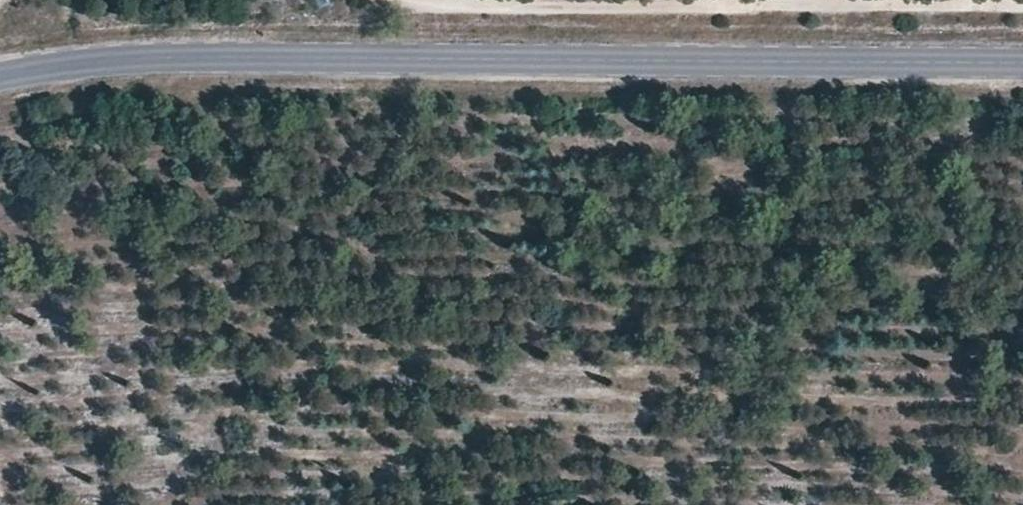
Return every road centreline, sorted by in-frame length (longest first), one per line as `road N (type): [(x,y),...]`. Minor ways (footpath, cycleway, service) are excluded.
road 1 (tertiary): [(1022,63),(162,56),(0,75)]
road 2 (unclassified): [(1022,8),(457,8),(419,0)]

